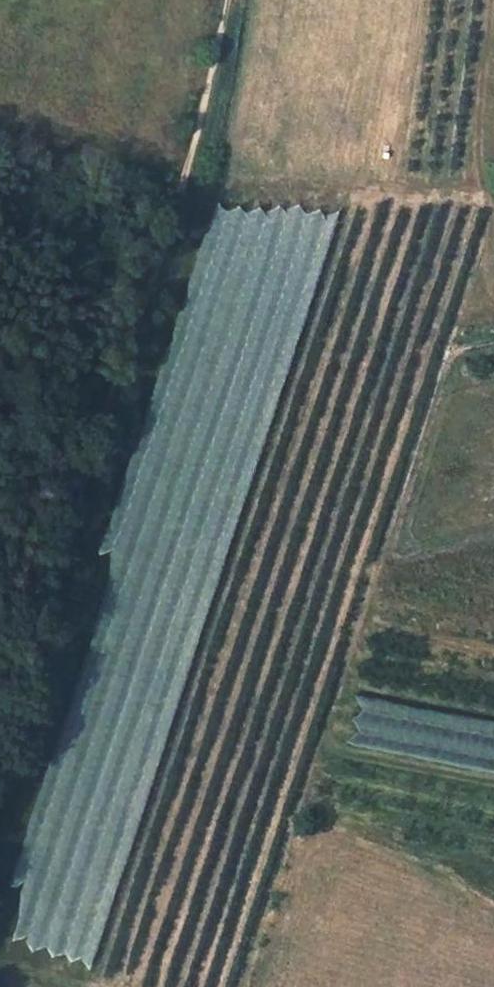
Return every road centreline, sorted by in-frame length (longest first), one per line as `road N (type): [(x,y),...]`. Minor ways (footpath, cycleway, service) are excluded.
road 1 (track): [(0,750),(229,0)]

